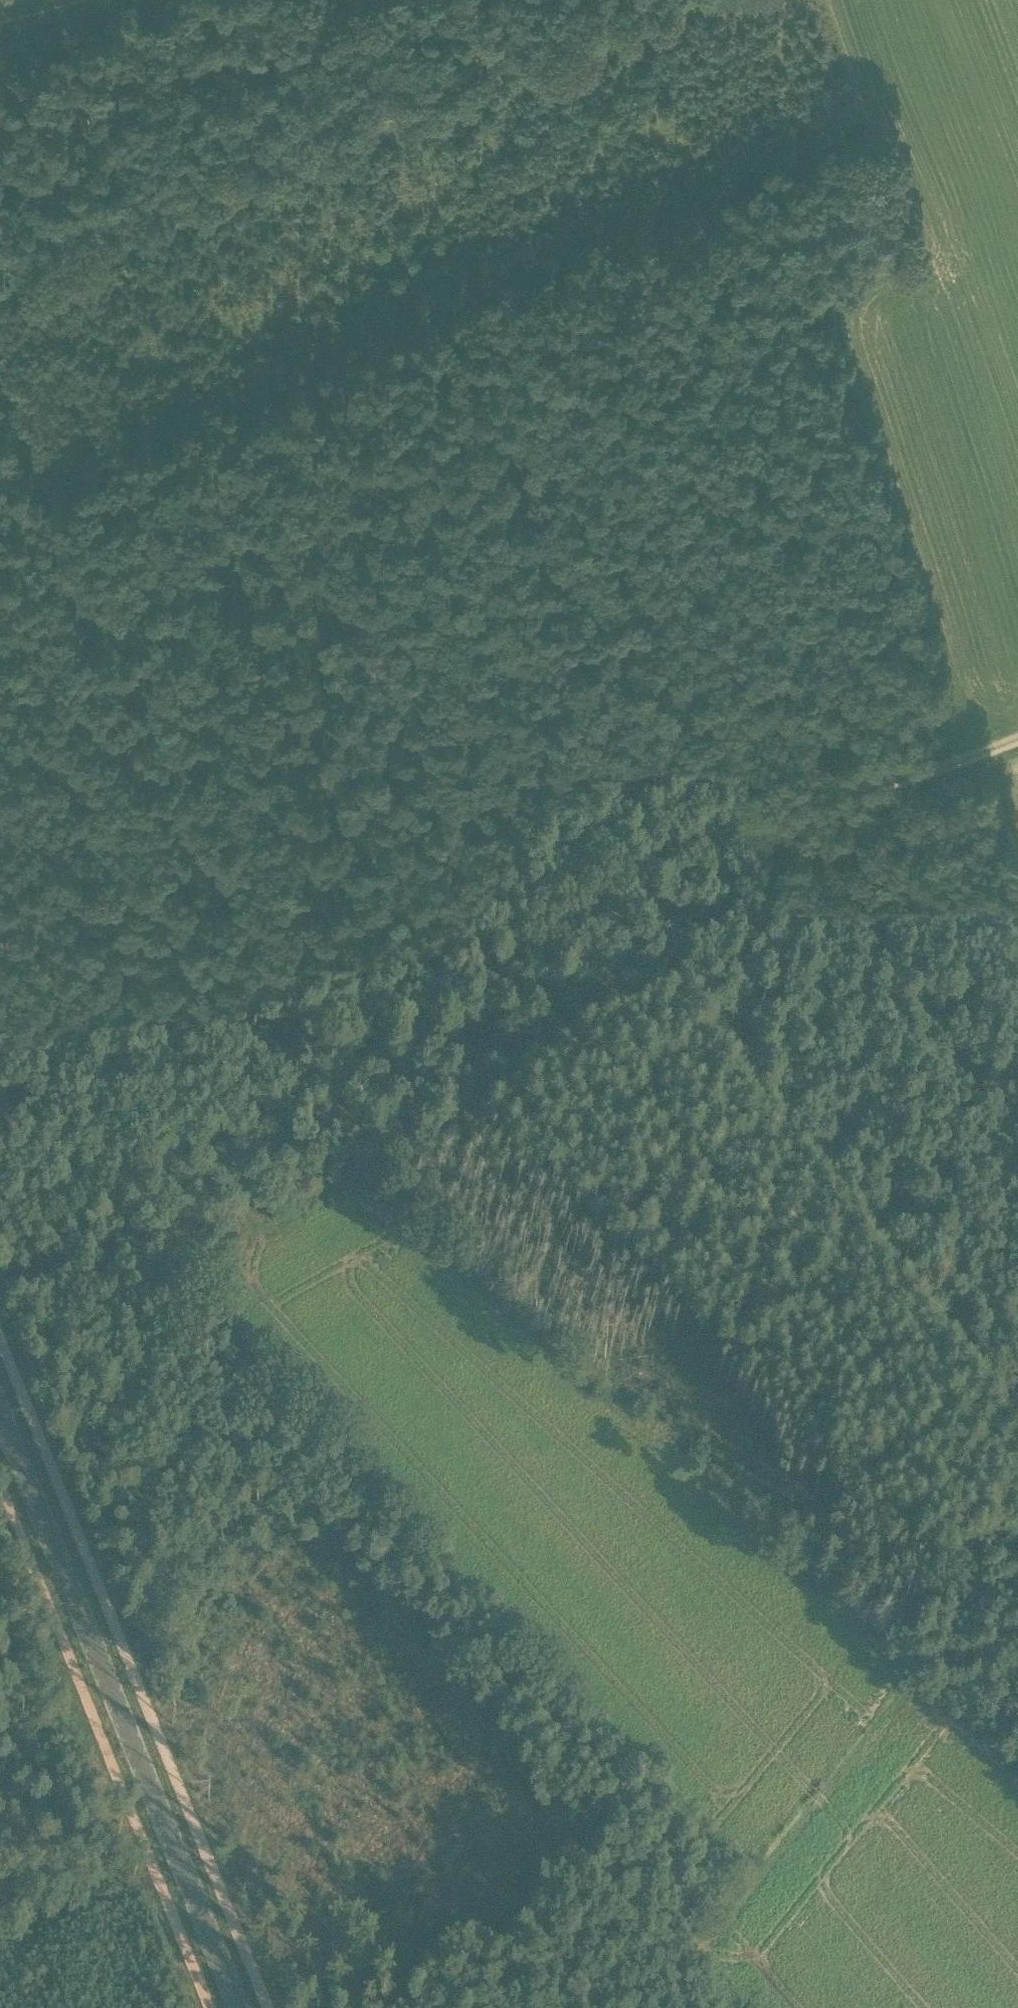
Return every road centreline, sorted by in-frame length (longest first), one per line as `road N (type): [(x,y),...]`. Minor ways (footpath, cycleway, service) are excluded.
road 1 (track): [(1017,740),(921,772),(645,892),(446,1022),(270,1118),(0,1245)]
road 2 (track): [(70,1210),(591,1862),(387,2007)]
road 3 (tertiary): [(241,2007),(0,1411)]

